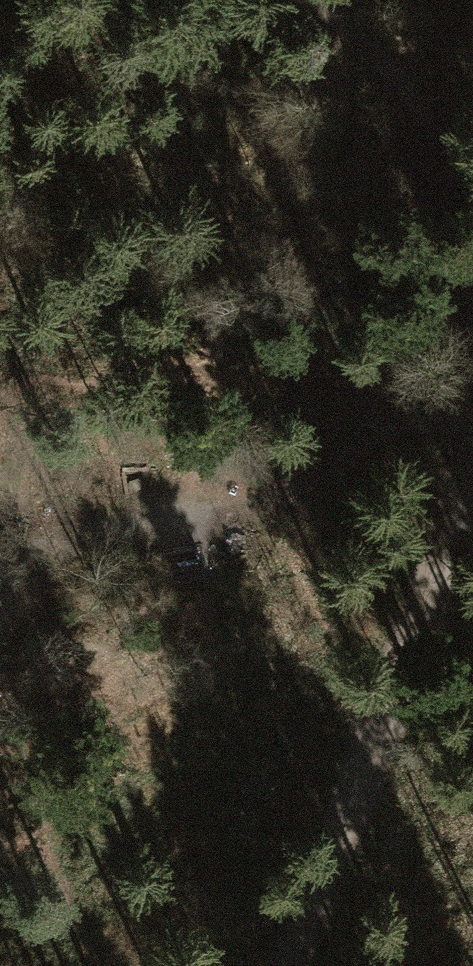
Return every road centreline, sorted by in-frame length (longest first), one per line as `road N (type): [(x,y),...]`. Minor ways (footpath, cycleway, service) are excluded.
road 1 (track): [(472,389),(321,477),(100,553),(44,592),(17,637),(0,707),(12,793),(44,874),(112,965)]
road 2 (unclassified): [(276,965),(472,482)]
road 3 (track): [(317,0),(411,98),(472,182)]

